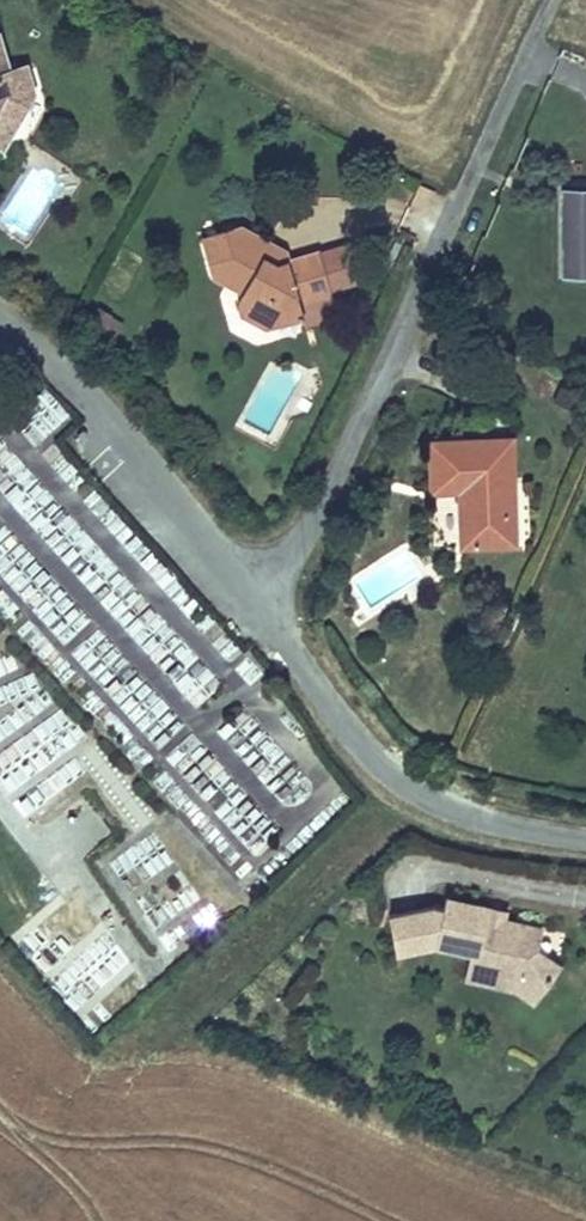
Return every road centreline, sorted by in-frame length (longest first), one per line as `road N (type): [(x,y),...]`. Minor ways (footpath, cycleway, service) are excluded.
road 1 (residential): [(0,316),(132,445),(271,616),(355,739),(393,774),(469,814),(585,838)]

